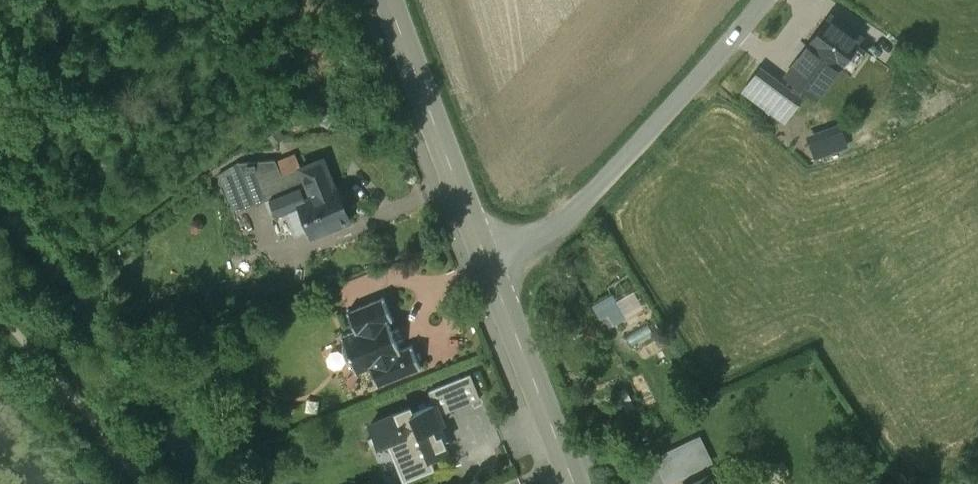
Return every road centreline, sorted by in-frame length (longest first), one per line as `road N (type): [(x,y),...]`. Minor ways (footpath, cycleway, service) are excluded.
road 1 (residential): [(487,257),(566,210),(754,0)]
road 2 (tertiary): [(487,257),(390,0)]
road 3 (tertiary): [(575,483),(487,257)]

